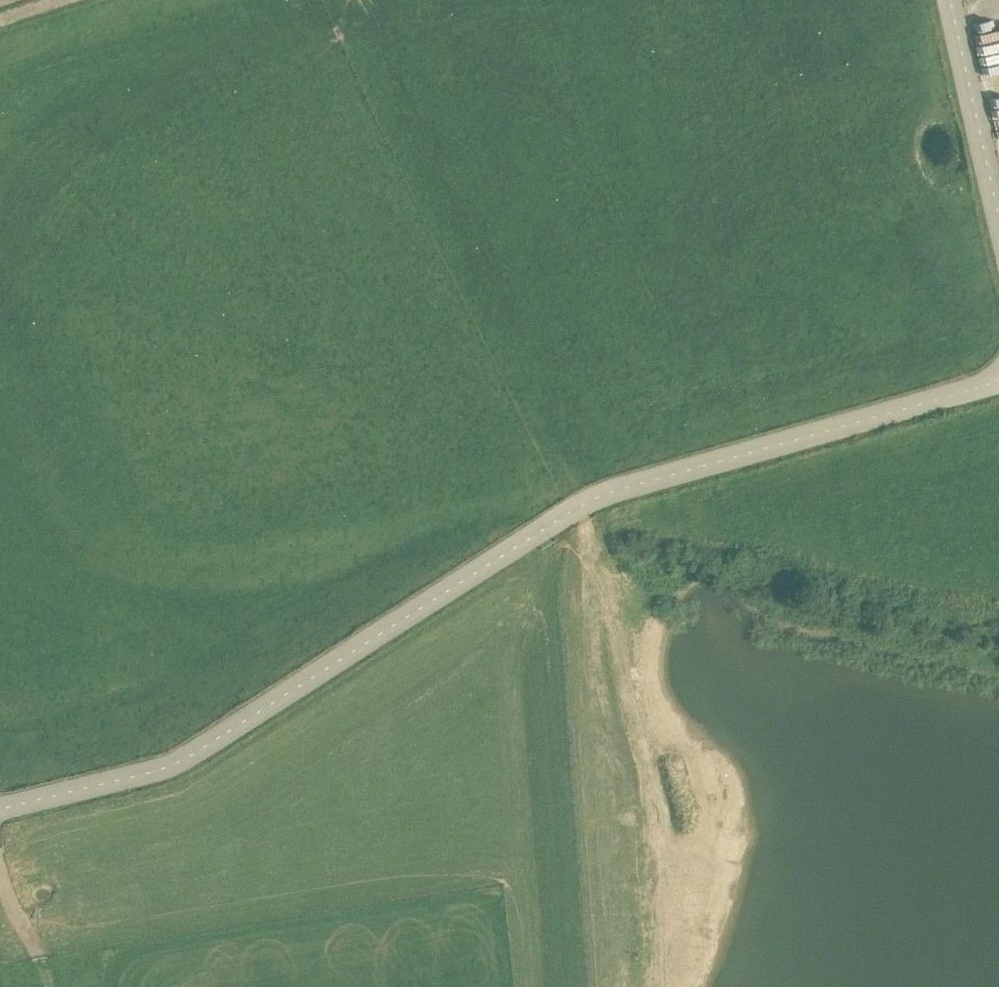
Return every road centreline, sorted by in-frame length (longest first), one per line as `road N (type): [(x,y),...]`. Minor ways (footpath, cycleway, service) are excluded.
road 1 (unclassified): [(0,812),(188,760),(582,502),(998,380)]
road 2 (track): [(596,986),(565,646),(582,502),(354,0)]
road 3 (unclassified): [(998,216),(950,0)]

